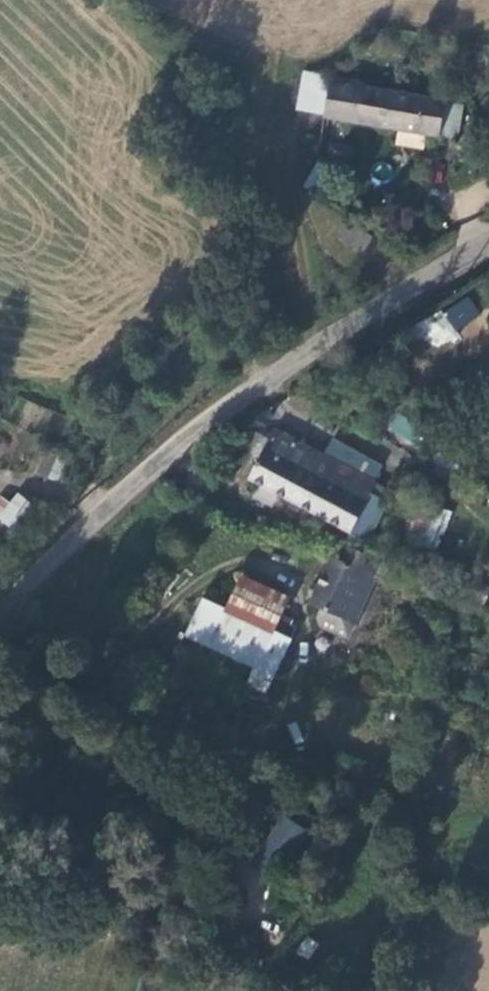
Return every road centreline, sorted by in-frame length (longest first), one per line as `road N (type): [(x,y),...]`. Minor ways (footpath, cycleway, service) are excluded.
road 1 (unclassified): [(488,246),(343,328),(166,456),(0,615)]

